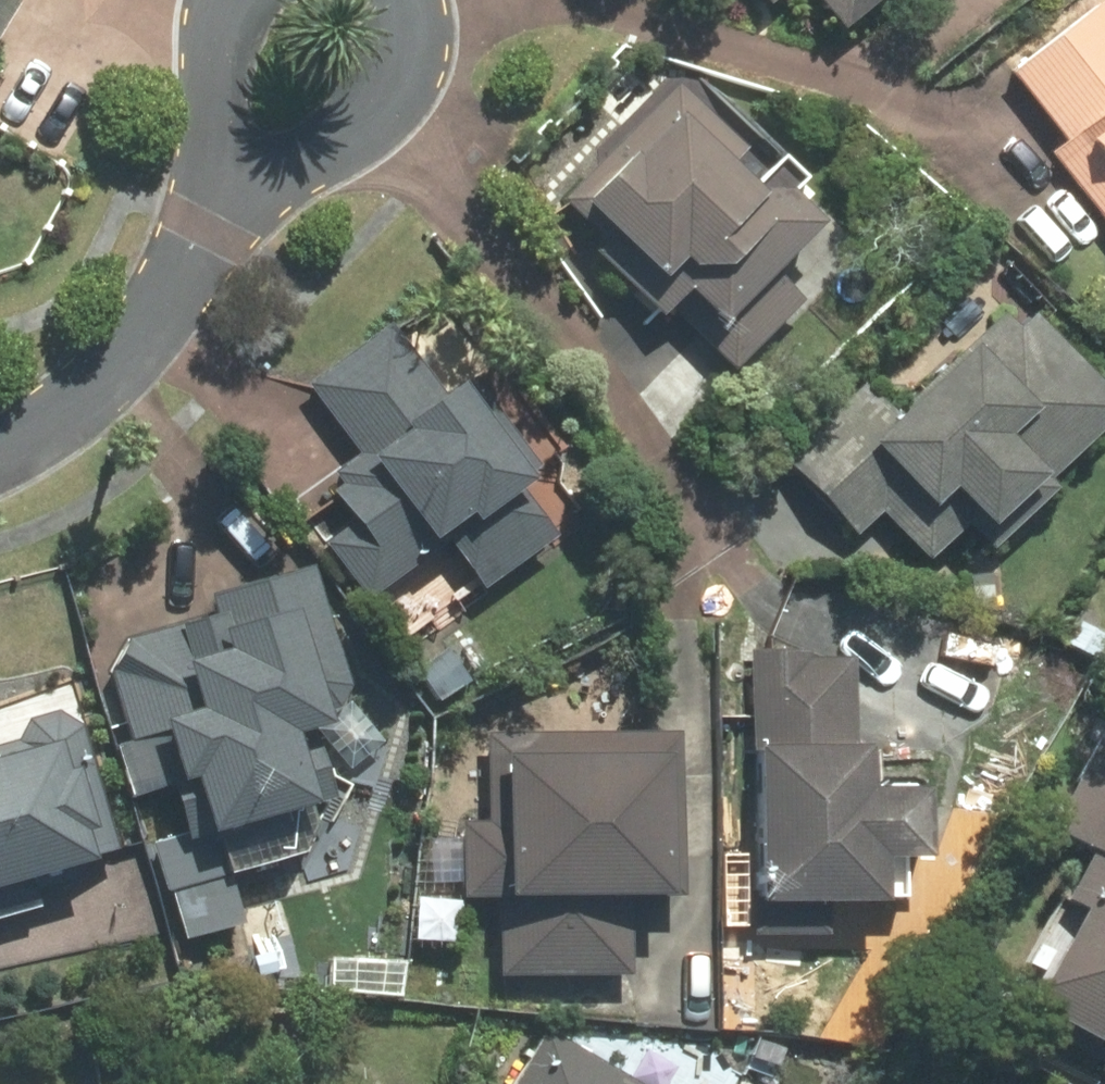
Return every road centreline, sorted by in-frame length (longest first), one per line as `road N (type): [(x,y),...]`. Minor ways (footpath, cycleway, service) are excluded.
road 1 (residential): [(233,189),(93,401),(0,464)]
road 2 (residential): [(233,189),(219,121),(218,46),(233,0)]
road 3 (residential): [(370,117),(301,165),(233,189)]
road 4 (residential): [(406,0),(415,39),(410,68),(370,117)]

